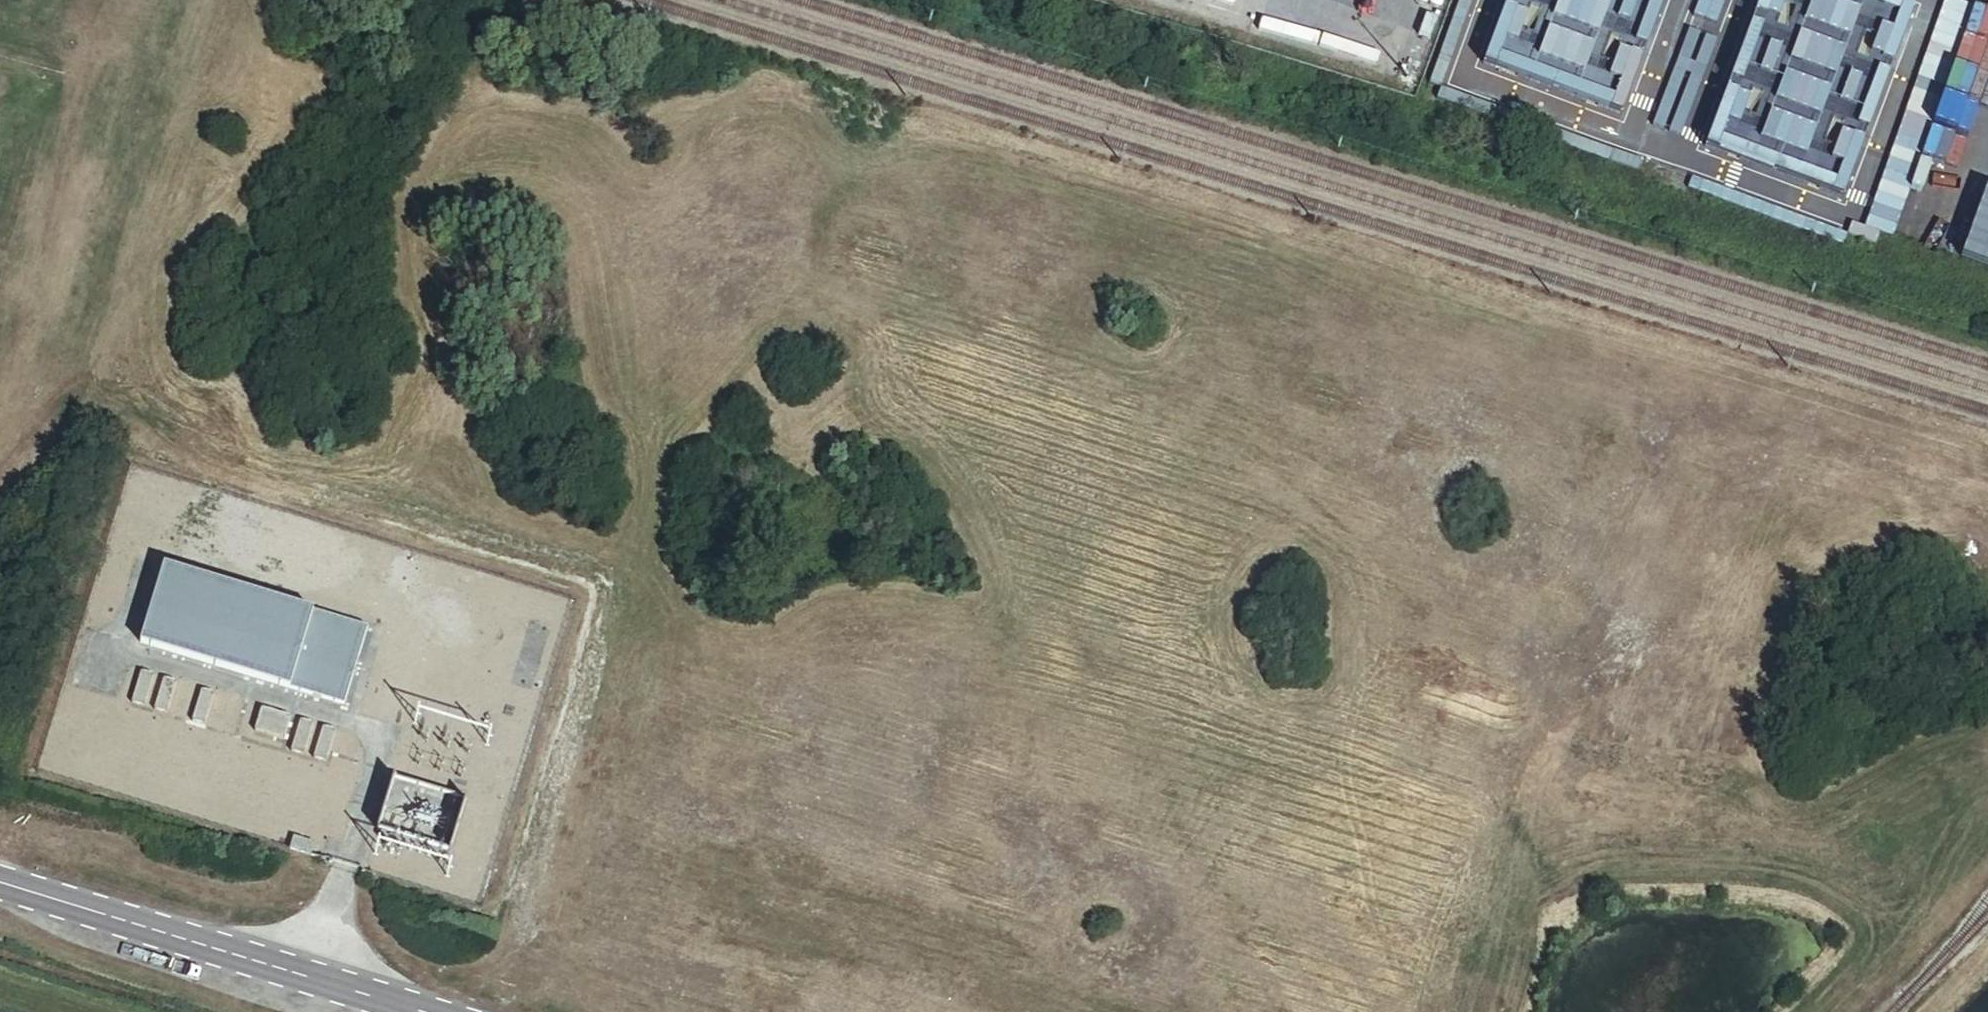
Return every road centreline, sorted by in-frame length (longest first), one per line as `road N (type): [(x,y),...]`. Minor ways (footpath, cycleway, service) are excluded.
road 1 (tertiary): [(0,883),(417,1011)]

